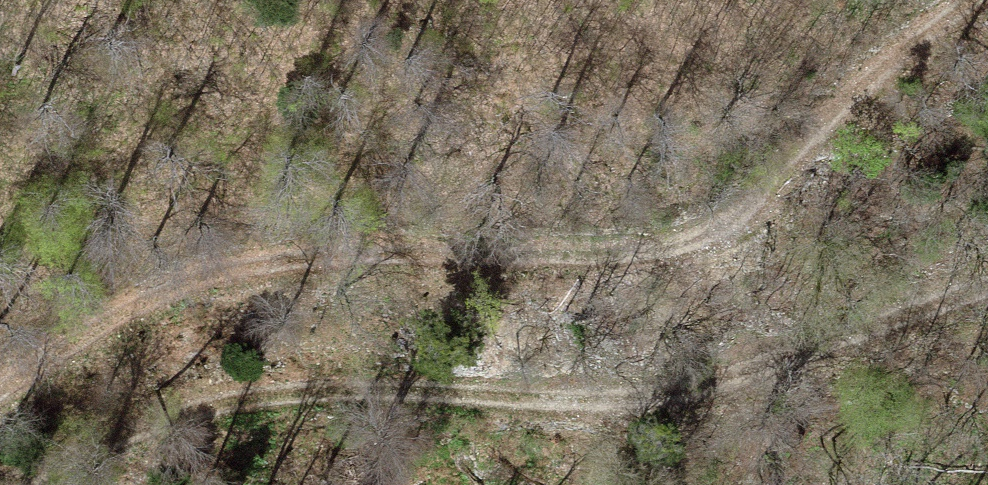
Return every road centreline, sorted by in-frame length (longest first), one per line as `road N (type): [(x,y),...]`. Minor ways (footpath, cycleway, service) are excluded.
road 1 (track): [(980,0),(721,231),(680,249),(590,262),(388,253),(203,278),(77,340),(0,390)]
road 2 (track): [(987,280),(746,377),(682,391),(547,398),(310,391),(213,406),(1,484)]

